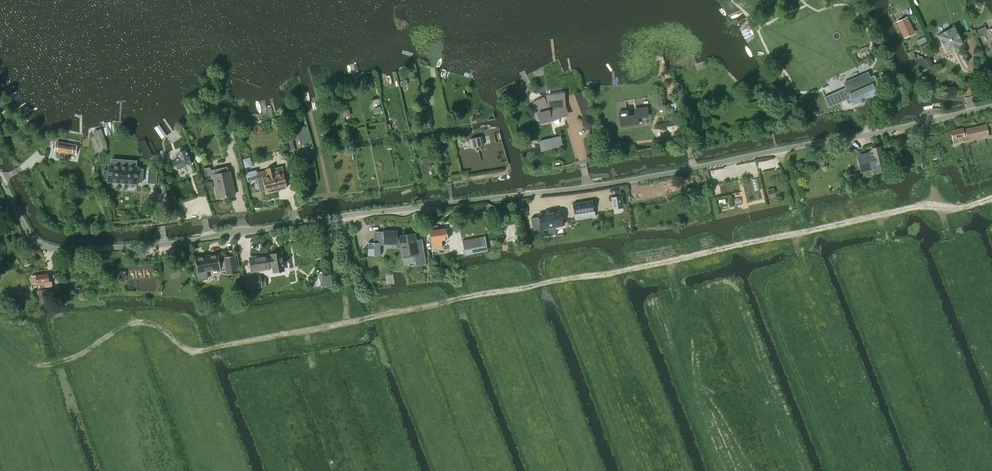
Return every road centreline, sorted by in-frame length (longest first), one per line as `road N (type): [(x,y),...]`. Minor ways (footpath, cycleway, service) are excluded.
road 1 (unclassified): [(0,181),(41,249),(92,250),(619,185),(870,139),(991,107)]

